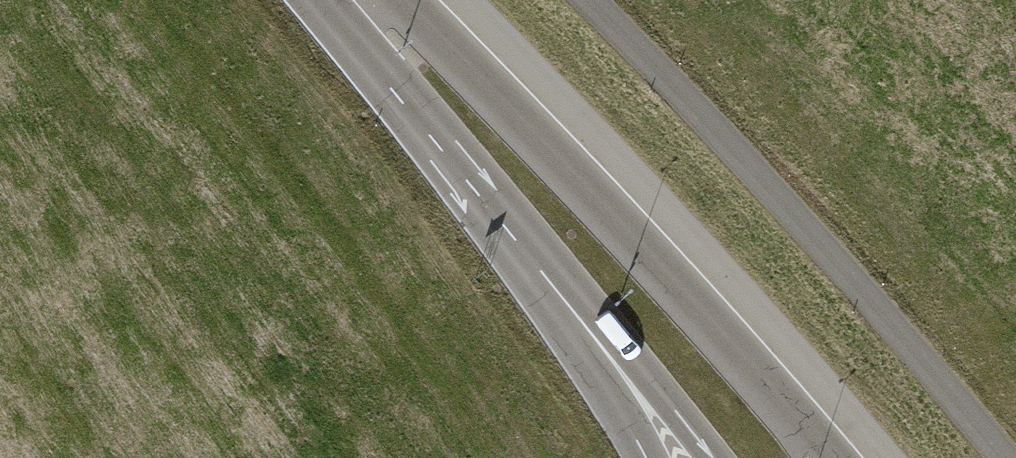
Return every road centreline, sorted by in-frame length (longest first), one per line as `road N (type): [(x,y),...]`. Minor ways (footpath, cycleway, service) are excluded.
road 1 (secondary): [(822,457),(571,173),(379,0)]
road 2 (unclassified): [(1005,457),(862,290),(590,0)]
road 3 (secondary): [(340,0),(600,344)]
road 4 (secondary): [(600,344),(712,457)]
road 5 (motorway): [(600,344),(648,457)]

